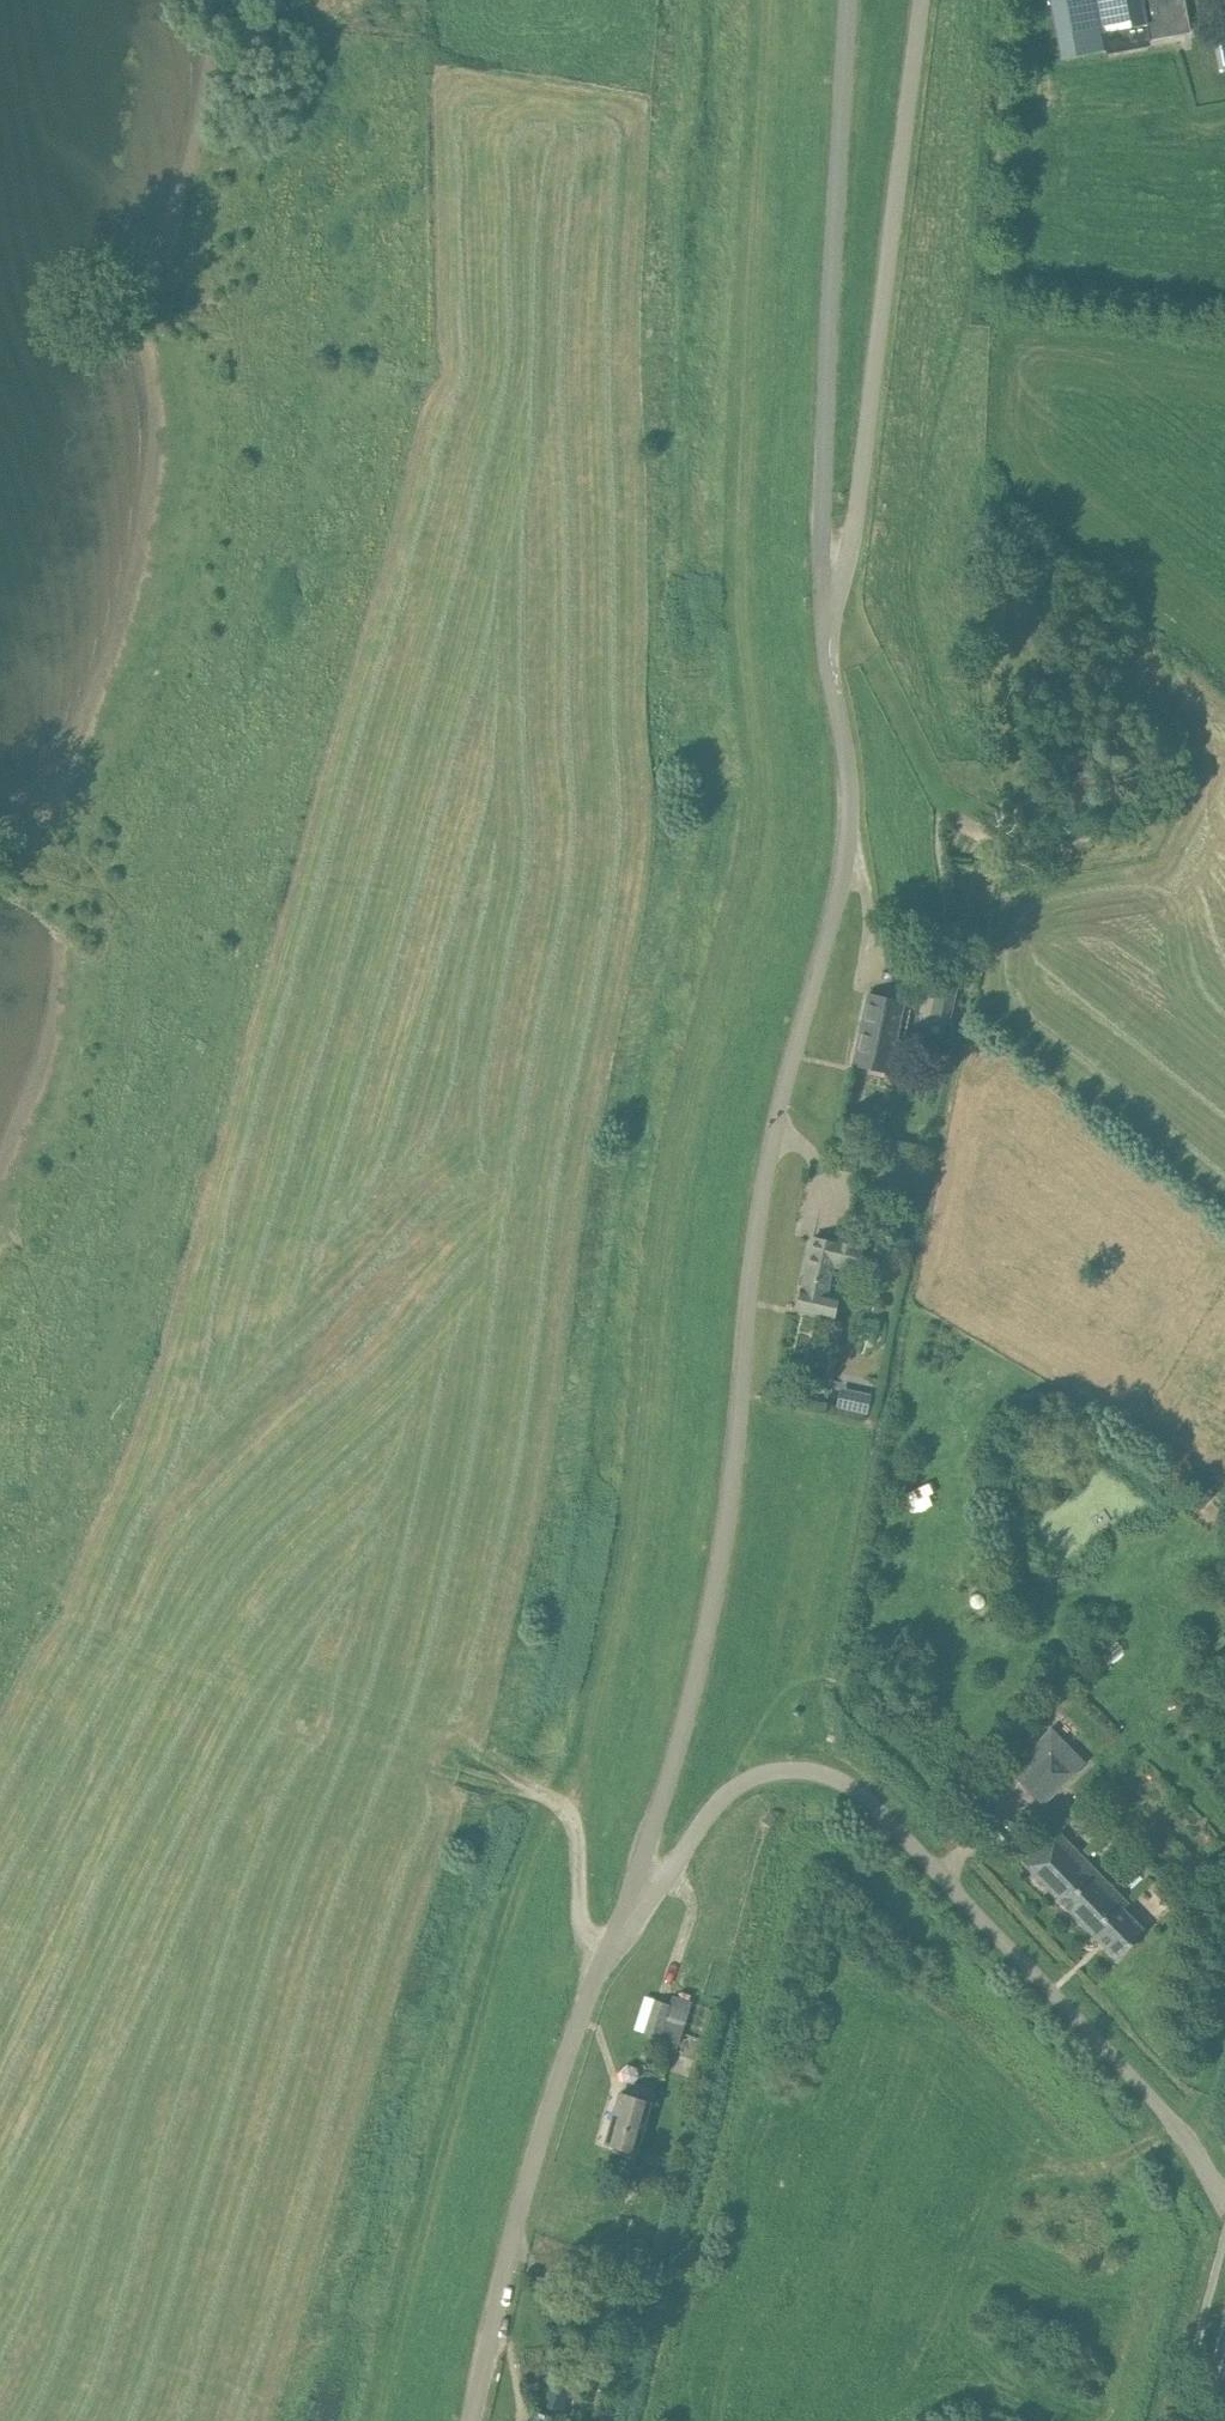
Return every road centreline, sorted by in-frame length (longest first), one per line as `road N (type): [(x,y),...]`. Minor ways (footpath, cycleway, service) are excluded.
road 1 (unclassified): [(624,1913),(714,1591),(761,1202),(844,869),(848,779),(823,594)]
road 2 (unclassified): [(1224,2195),(1165,2111),(845,1782),(801,1770),(744,1782),(624,1913)]
road 3 (unclassified): [(921,0),(861,483),(844,565),(823,594)]
road 4 (unclassified): [(823,594),(821,467),(847,0)]
road 5 (unclassified): [(472,2420),(540,2139),(624,1913)]
road 6 (track): [(602,1962),(584,1930),(570,1817),(542,1792),(479,1767)]

